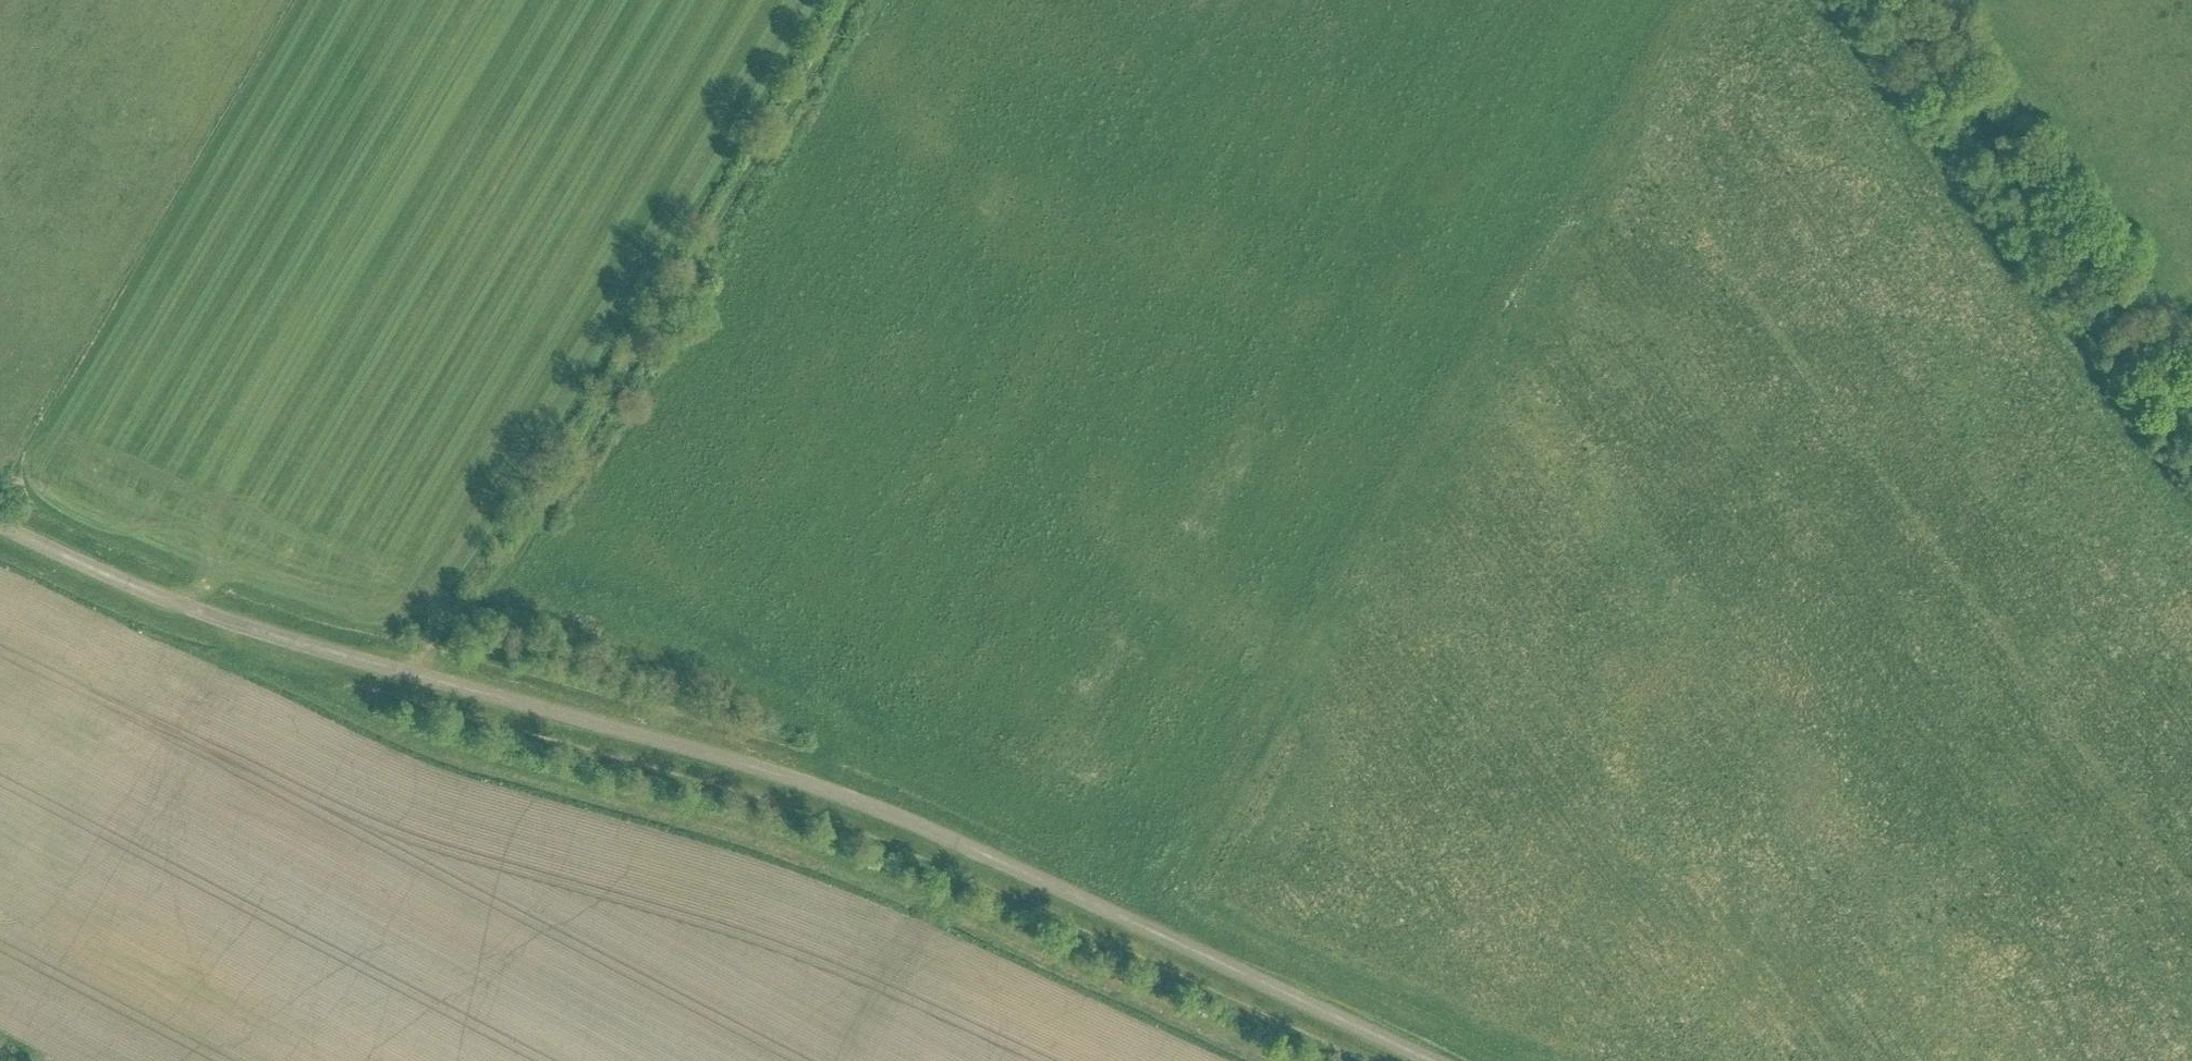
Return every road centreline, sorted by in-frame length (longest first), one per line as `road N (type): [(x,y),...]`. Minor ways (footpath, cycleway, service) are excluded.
road 1 (unclassified): [(1433,1060),(852,798),(279,637),(164,597),(0,523)]
road 2 (track): [(854,0),(483,597),(417,650),(406,671)]
road 3 (track): [(2191,404),(1888,0)]

